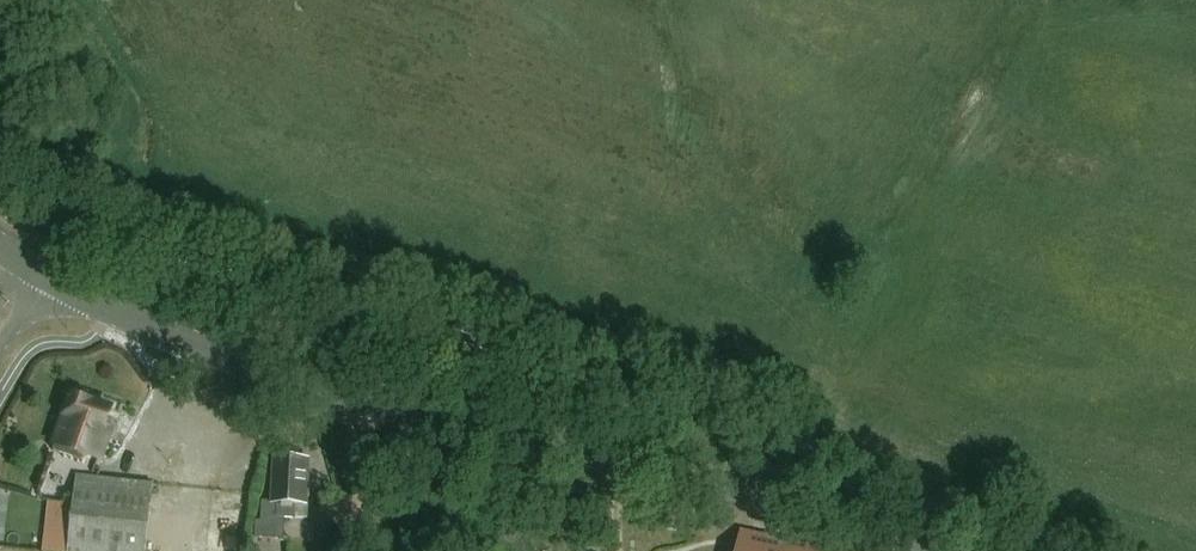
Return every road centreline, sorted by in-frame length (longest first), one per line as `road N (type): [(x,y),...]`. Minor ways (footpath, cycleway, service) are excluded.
road 1 (tertiary): [(940,550),(316,392),(30,270)]

